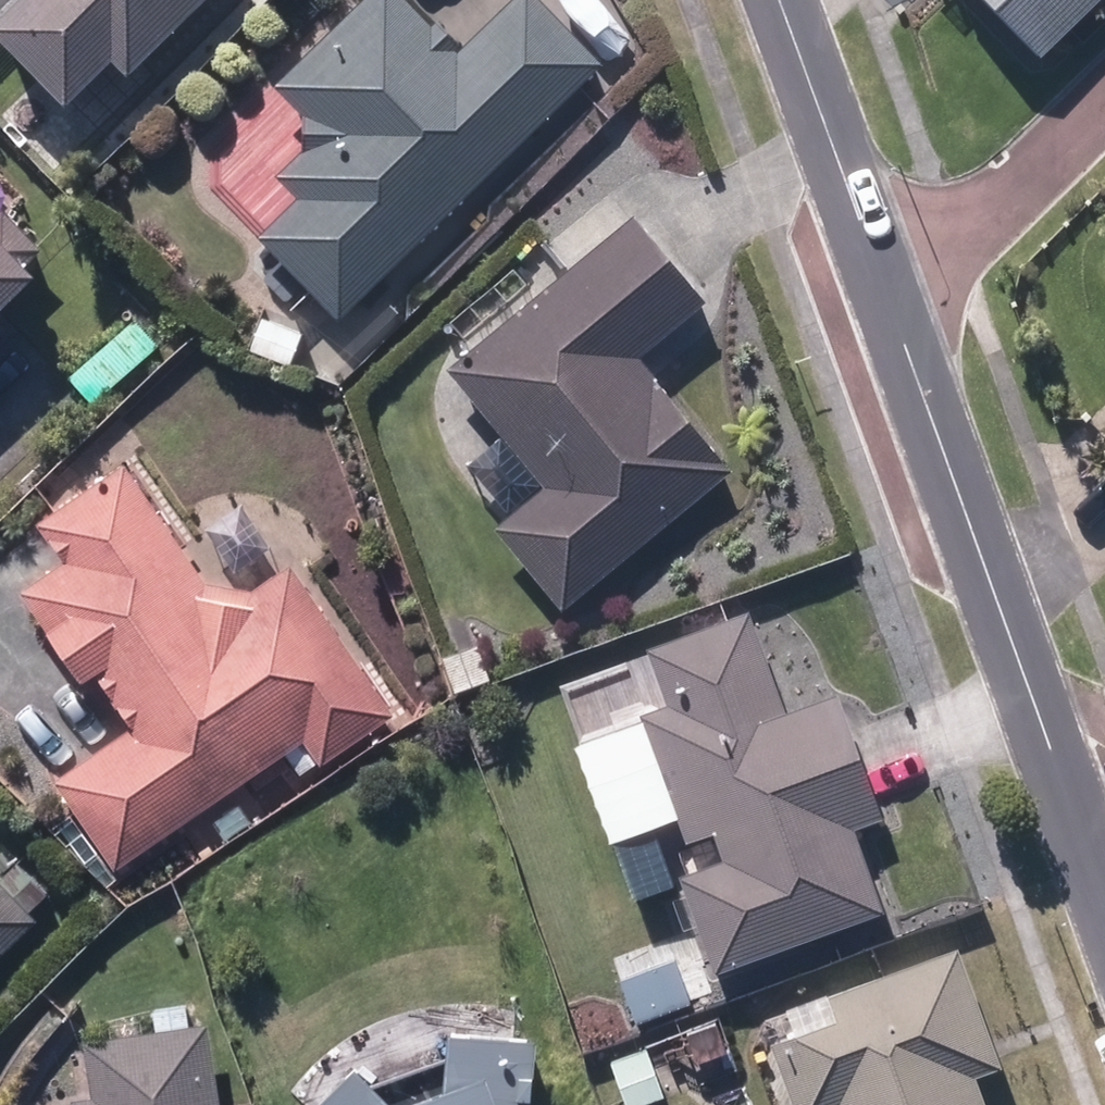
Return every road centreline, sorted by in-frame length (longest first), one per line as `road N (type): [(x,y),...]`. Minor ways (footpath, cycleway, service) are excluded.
road 1 (residential): [(897,292),(1104,892)]
road 2 (residential): [(774,0),(897,292)]
road 3 (residential): [(1104,93),(897,292)]

